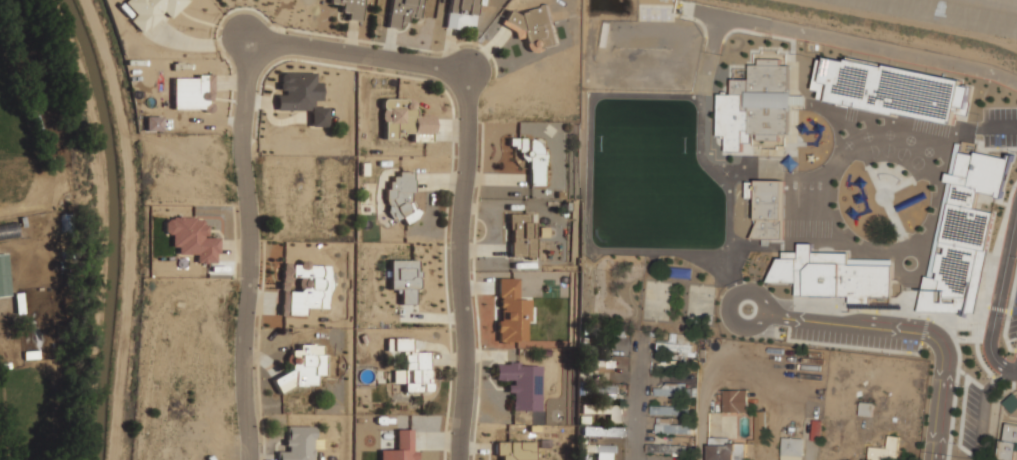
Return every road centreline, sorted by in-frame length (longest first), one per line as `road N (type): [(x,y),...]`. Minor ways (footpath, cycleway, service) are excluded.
road 1 (residential): [(254,39),(244,338),(251,459)]
road 2 (residential): [(470,73),(463,459)]
road 3 (residential): [(470,73),(254,39)]

